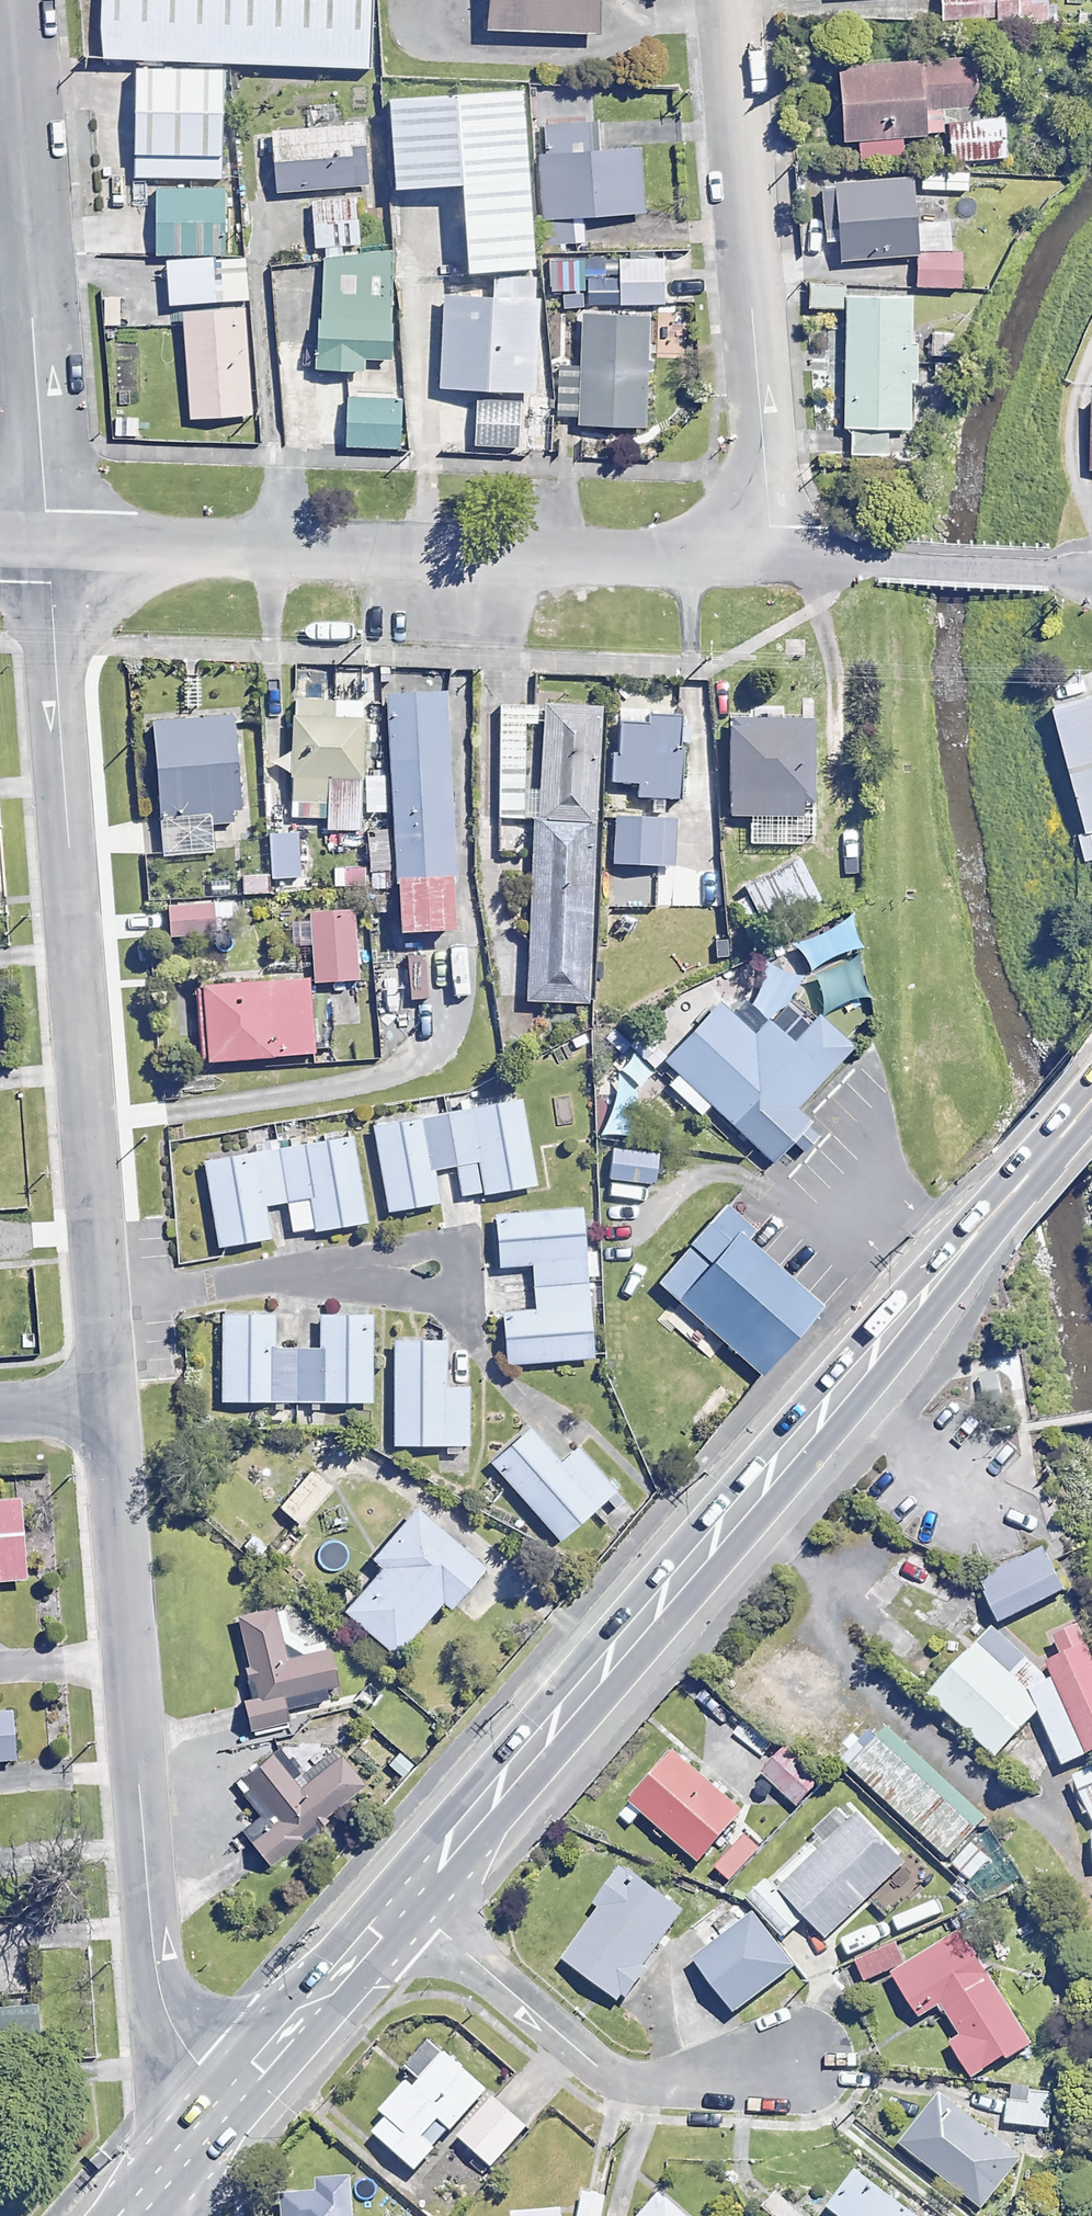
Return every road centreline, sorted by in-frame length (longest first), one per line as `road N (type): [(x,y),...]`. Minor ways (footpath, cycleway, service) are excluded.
road 1 (trunk): [(401,1902),(1082,1111)]
road 2 (residential): [(104,1400),(170,2168)]
road 3 (residential): [(44,541),(96,1302)]
road 4 (residential): [(767,554),(44,541)]
road 5 (residential): [(727,0),(767,554)]
road 6 (residential): [(5,0),(44,541)]
road 7 (residential): [(401,1902),(593,2067),(619,2078),(656,2082),(796,2063)]
road 8 (trunk): [(170,2168),(401,1902)]
road 9 (residential): [(96,1302),(284,1276),(429,1270)]
road 10 (residential): [(1091,578),(767,554)]

